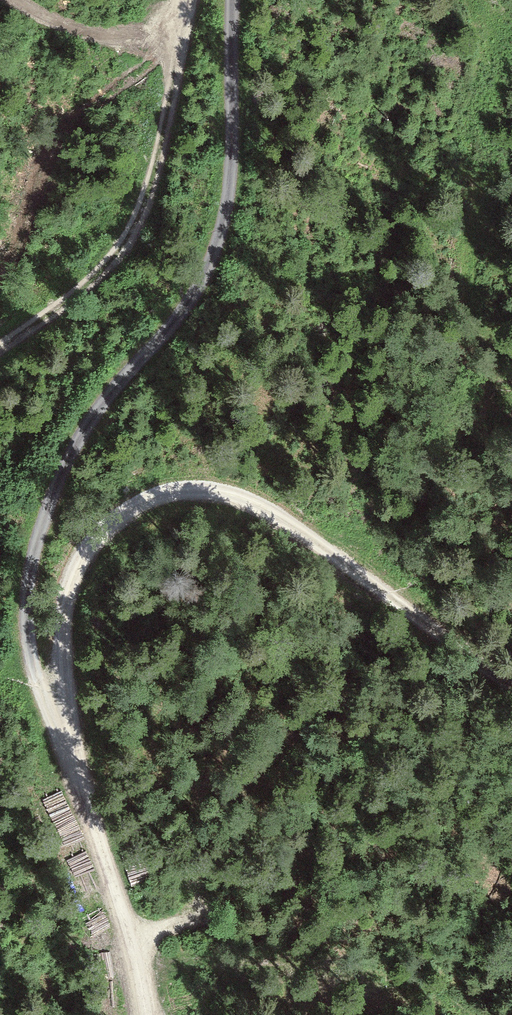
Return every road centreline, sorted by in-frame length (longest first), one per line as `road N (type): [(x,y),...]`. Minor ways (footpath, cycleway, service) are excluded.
road 1 (track): [(511,688),(267,511),(177,489),(121,515),(74,578),(61,722)]
road 2 (track): [(193,0),(138,220),(89,283),(0,349)]
road 3 (track): [(61,722),(131,930),(150,1014)]

